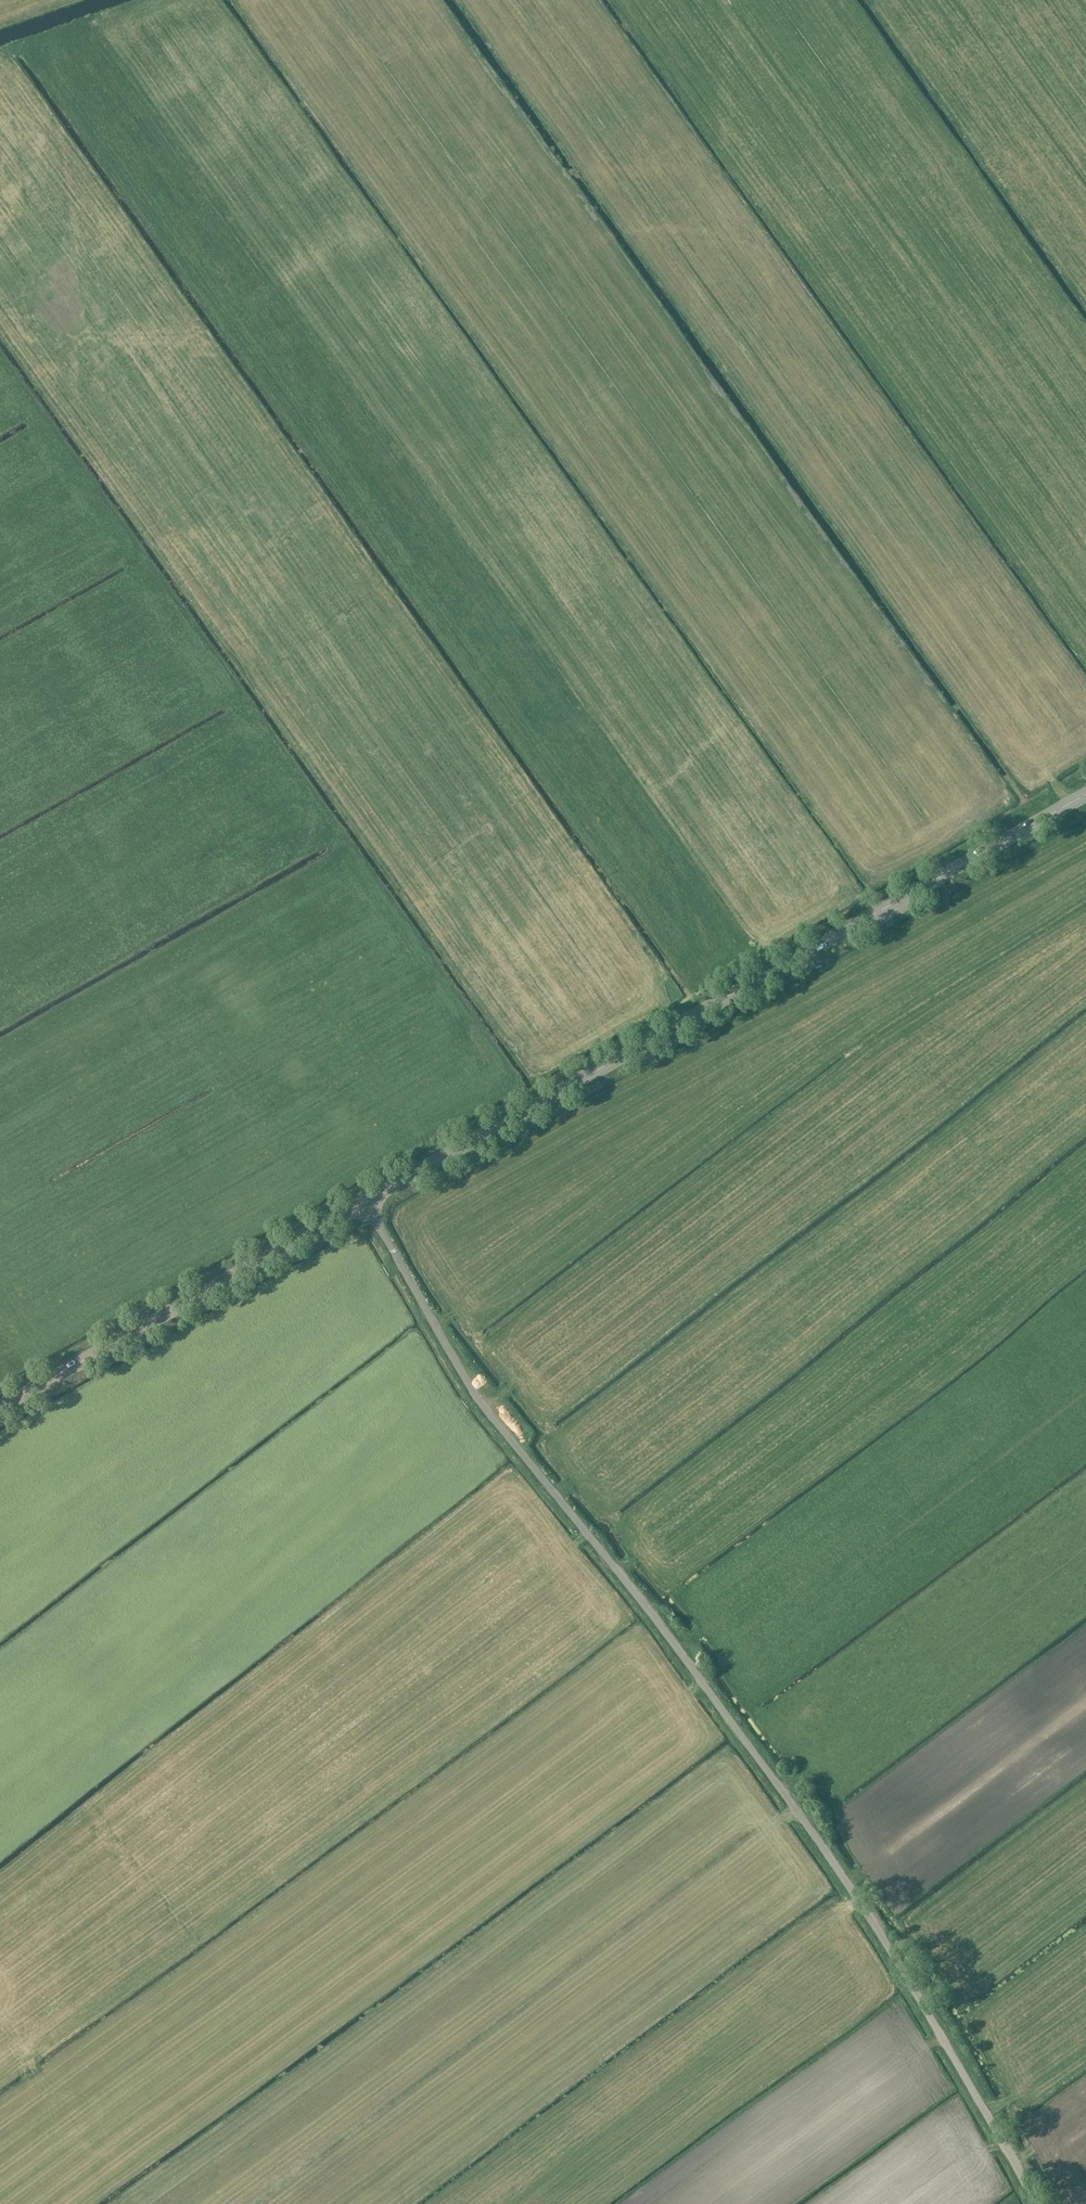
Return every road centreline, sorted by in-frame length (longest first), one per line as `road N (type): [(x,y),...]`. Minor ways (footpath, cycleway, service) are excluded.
road 1 (unclassified): [(1036,2203),(849,1887),(666,1635),(475,1395),(365,1201)]
road 2 (secondary): [(365,1201),(1085,796)]
road 3 (secondary): [(0,1407),(365,1201)]

